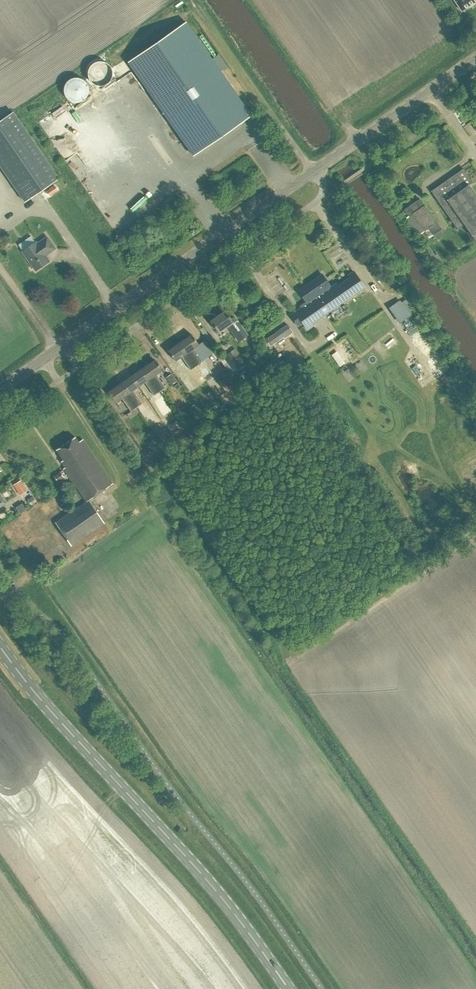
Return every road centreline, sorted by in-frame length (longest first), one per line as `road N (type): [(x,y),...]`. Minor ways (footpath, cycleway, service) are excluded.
road 1 (track): [(79,366),(291,655),(475,528)]
road 2 (primary): [(291,988),(206,878),(0,646)]
road 3 (unclassified): [(65,344),(79,366),(319,199),(314,170)]
road 4 (tertiary): [(65,344),(314,170)]
road 5 (track): [(196,0),(314,170)]
road 6 (tertiary): [(314,170),(475,58)]

